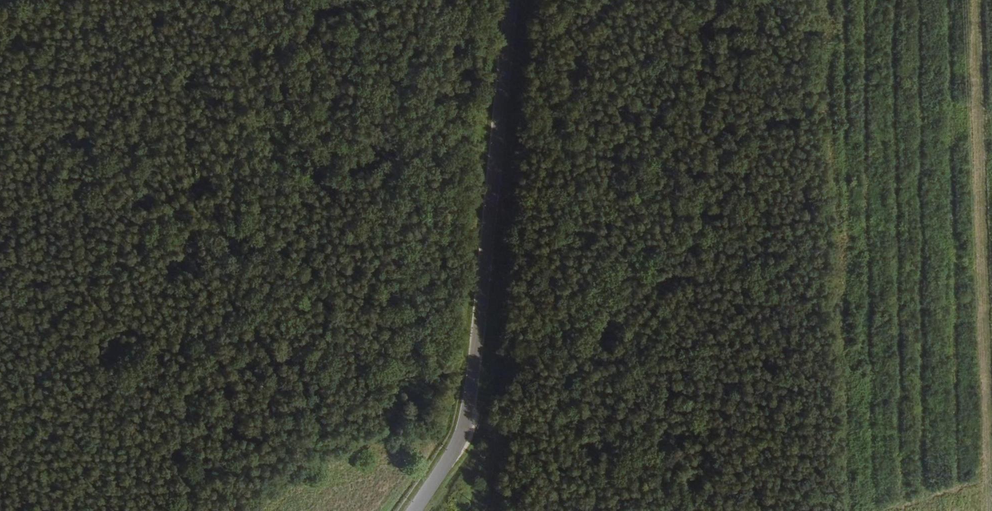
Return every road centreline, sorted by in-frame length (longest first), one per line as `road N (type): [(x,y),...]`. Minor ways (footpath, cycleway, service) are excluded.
road 1 (unclassified): [(510,0),(468,415),(462,438),(414,510)]

